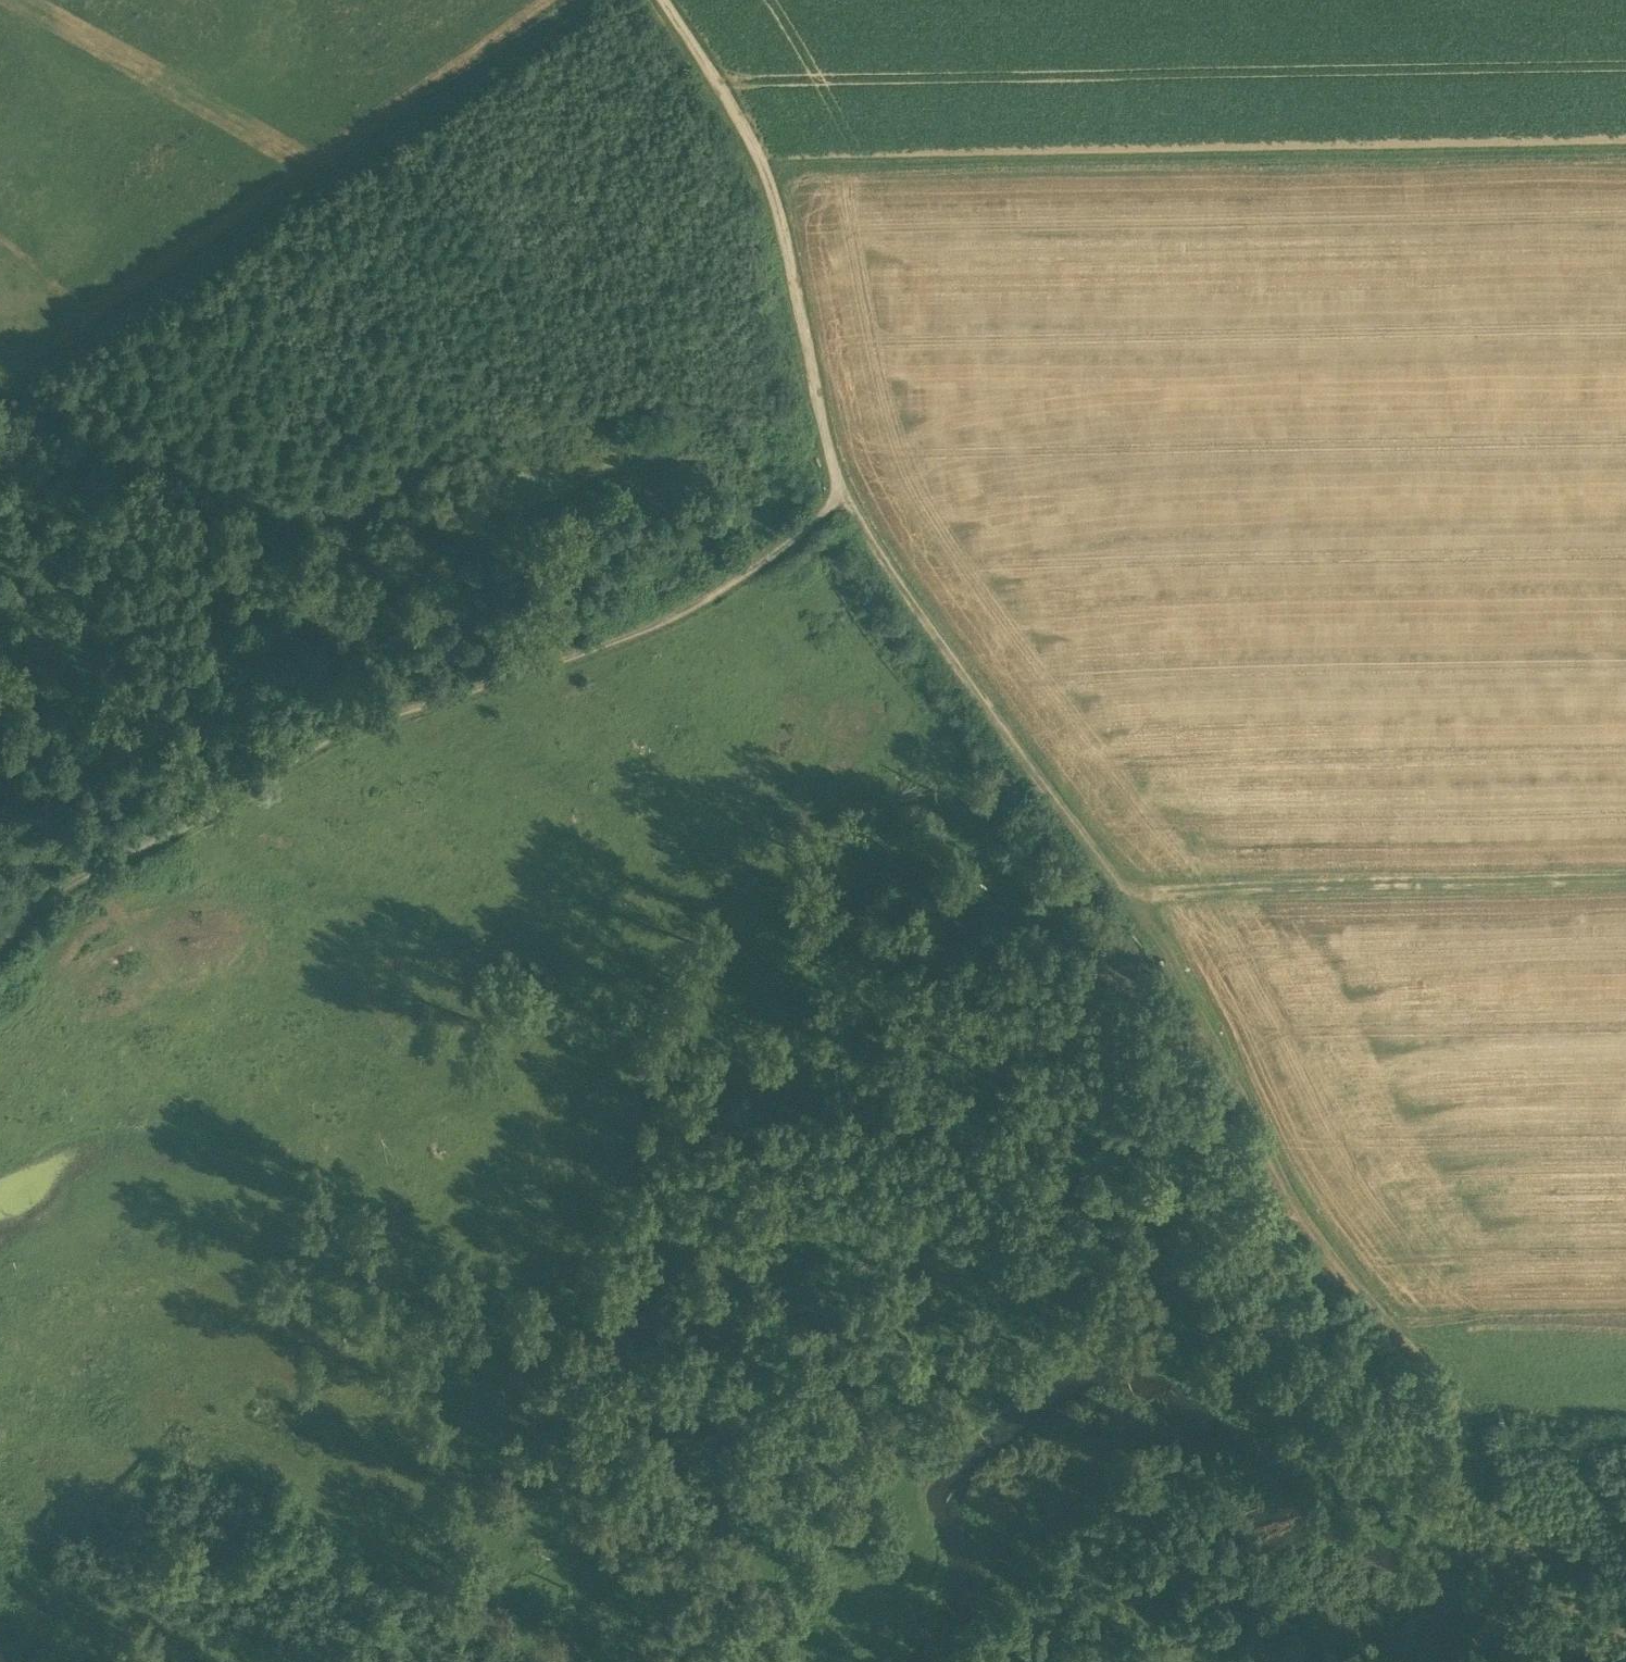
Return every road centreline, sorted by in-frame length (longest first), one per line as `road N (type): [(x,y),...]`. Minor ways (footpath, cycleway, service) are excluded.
road 1 (track): [(0,948),(41,903),(193,825),(340,734),(580,656),(699,605),(846,494),(816,395),(768,170),(665,0)]
road 2 (track): [(768,170),(1625,157)]
road 3 (track): [(1122,886),(1231,1073),(1303,1238),(1390,1329)]
road 4 (track): [(1625,878),(1122,886)]
road 5 (track): [(846,494),(987,712),(1122,886)]

